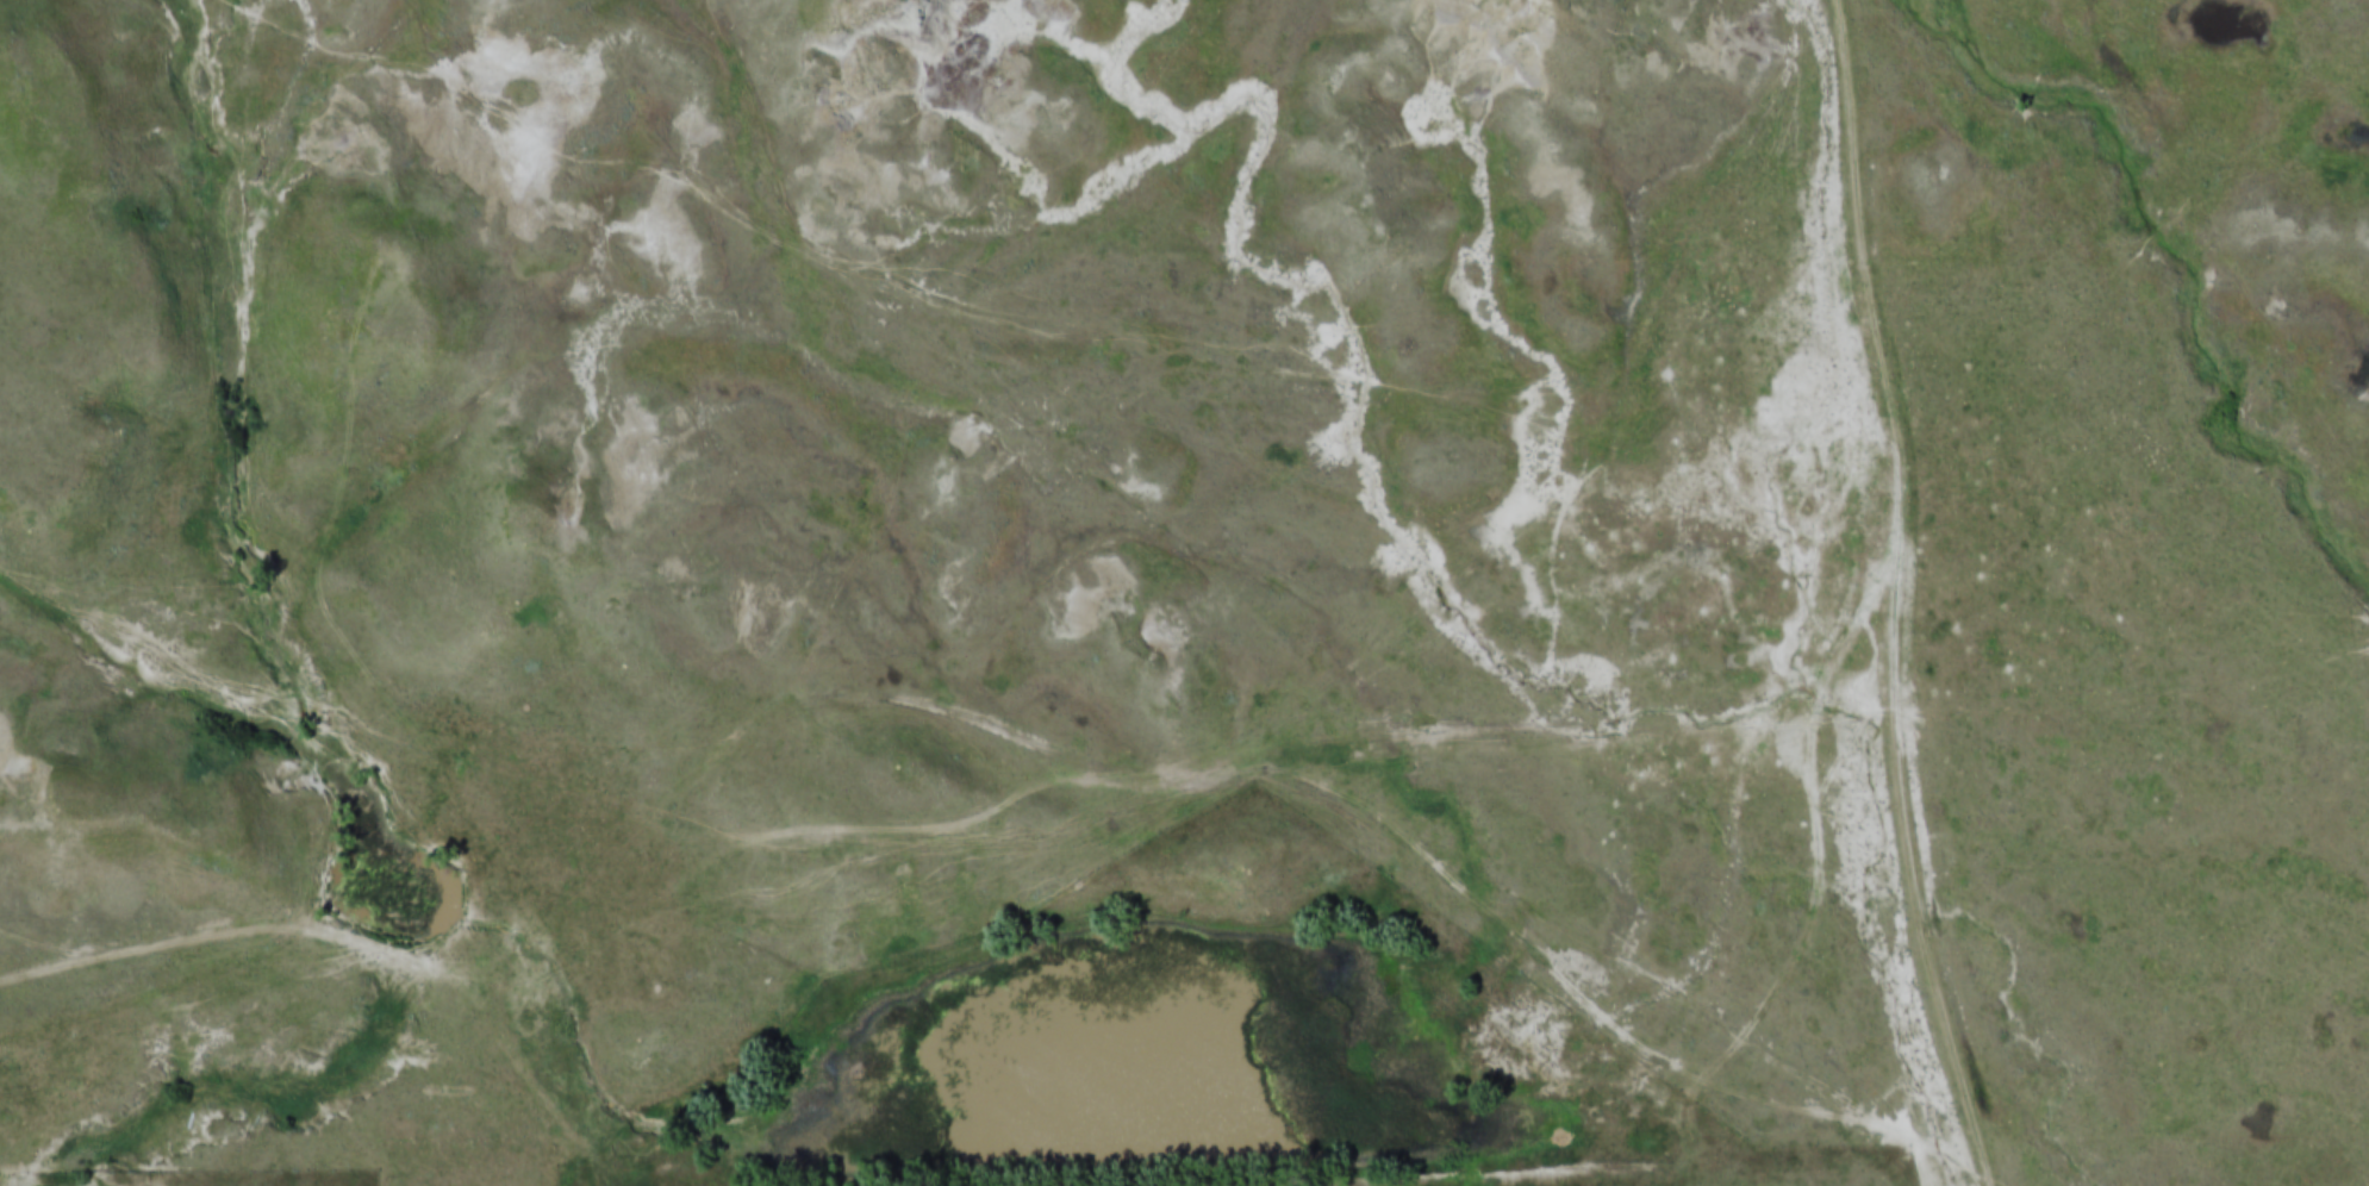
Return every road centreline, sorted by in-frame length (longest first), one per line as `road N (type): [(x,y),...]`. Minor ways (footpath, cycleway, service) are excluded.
road 1 (track): [(1843,0),(1868,244),(1907,454),(1907,806),(1926,918),(1995,1185)]
road 2 (track): [(609,1172),(499,1013),(437,959),(300,926),(0,984)]

